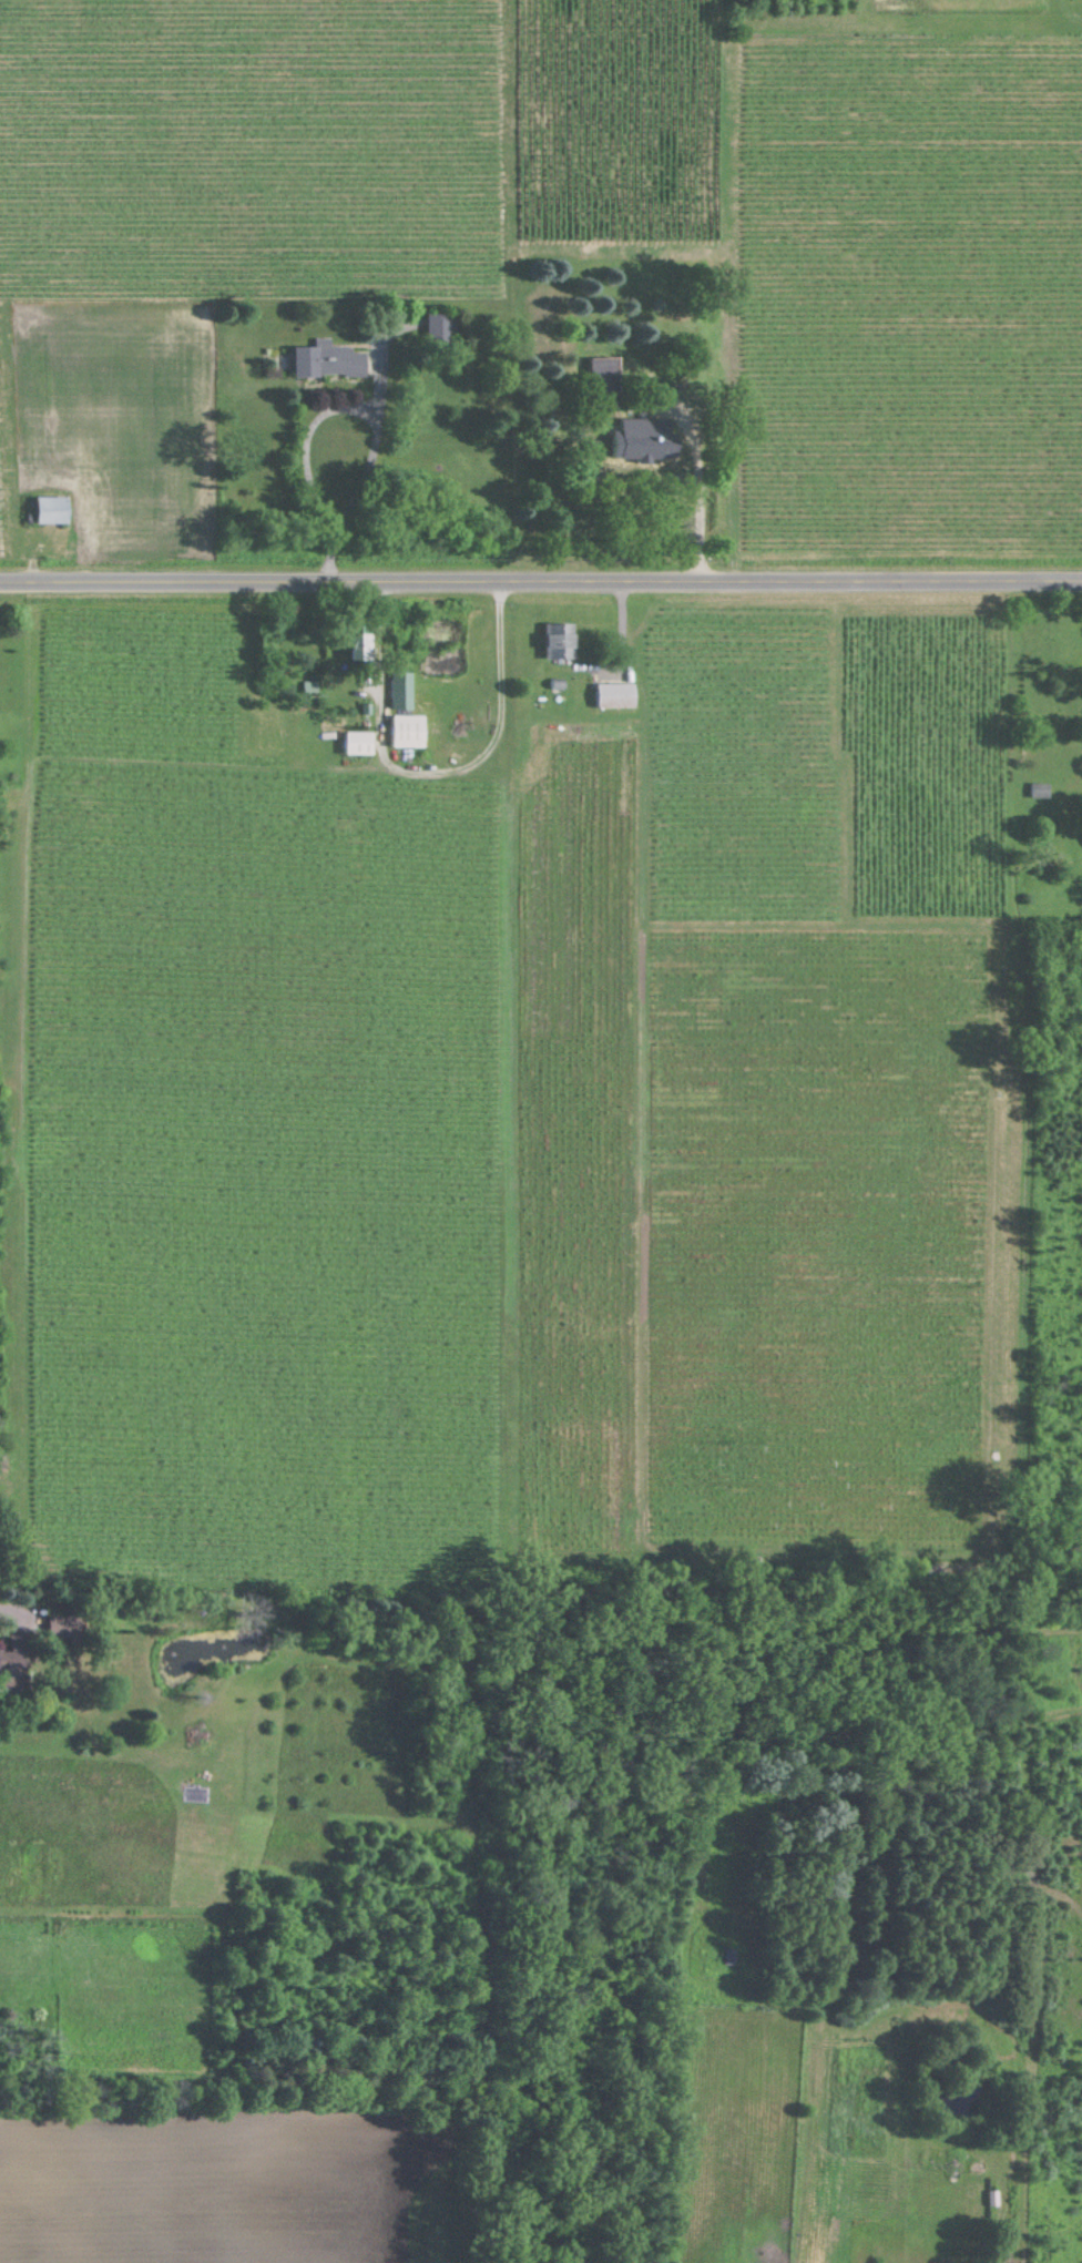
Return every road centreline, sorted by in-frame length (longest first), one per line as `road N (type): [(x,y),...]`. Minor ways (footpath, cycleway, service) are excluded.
road 1 (tertiary): [(1081,580),(0,579)]

